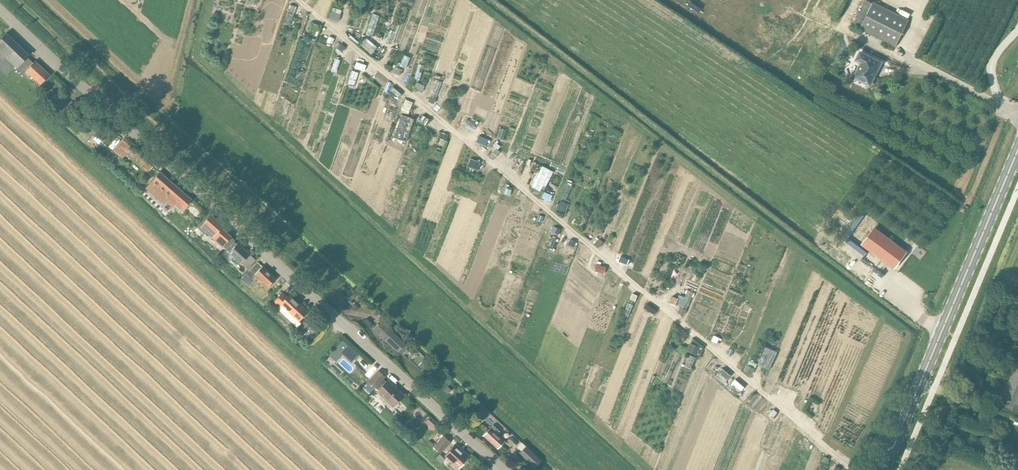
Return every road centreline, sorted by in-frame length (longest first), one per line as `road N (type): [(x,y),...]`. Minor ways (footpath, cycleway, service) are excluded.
road 1 (unclassified): [(503,469),(0,12)]
road 2 (secondary): [(883,469),(1017,149)]

